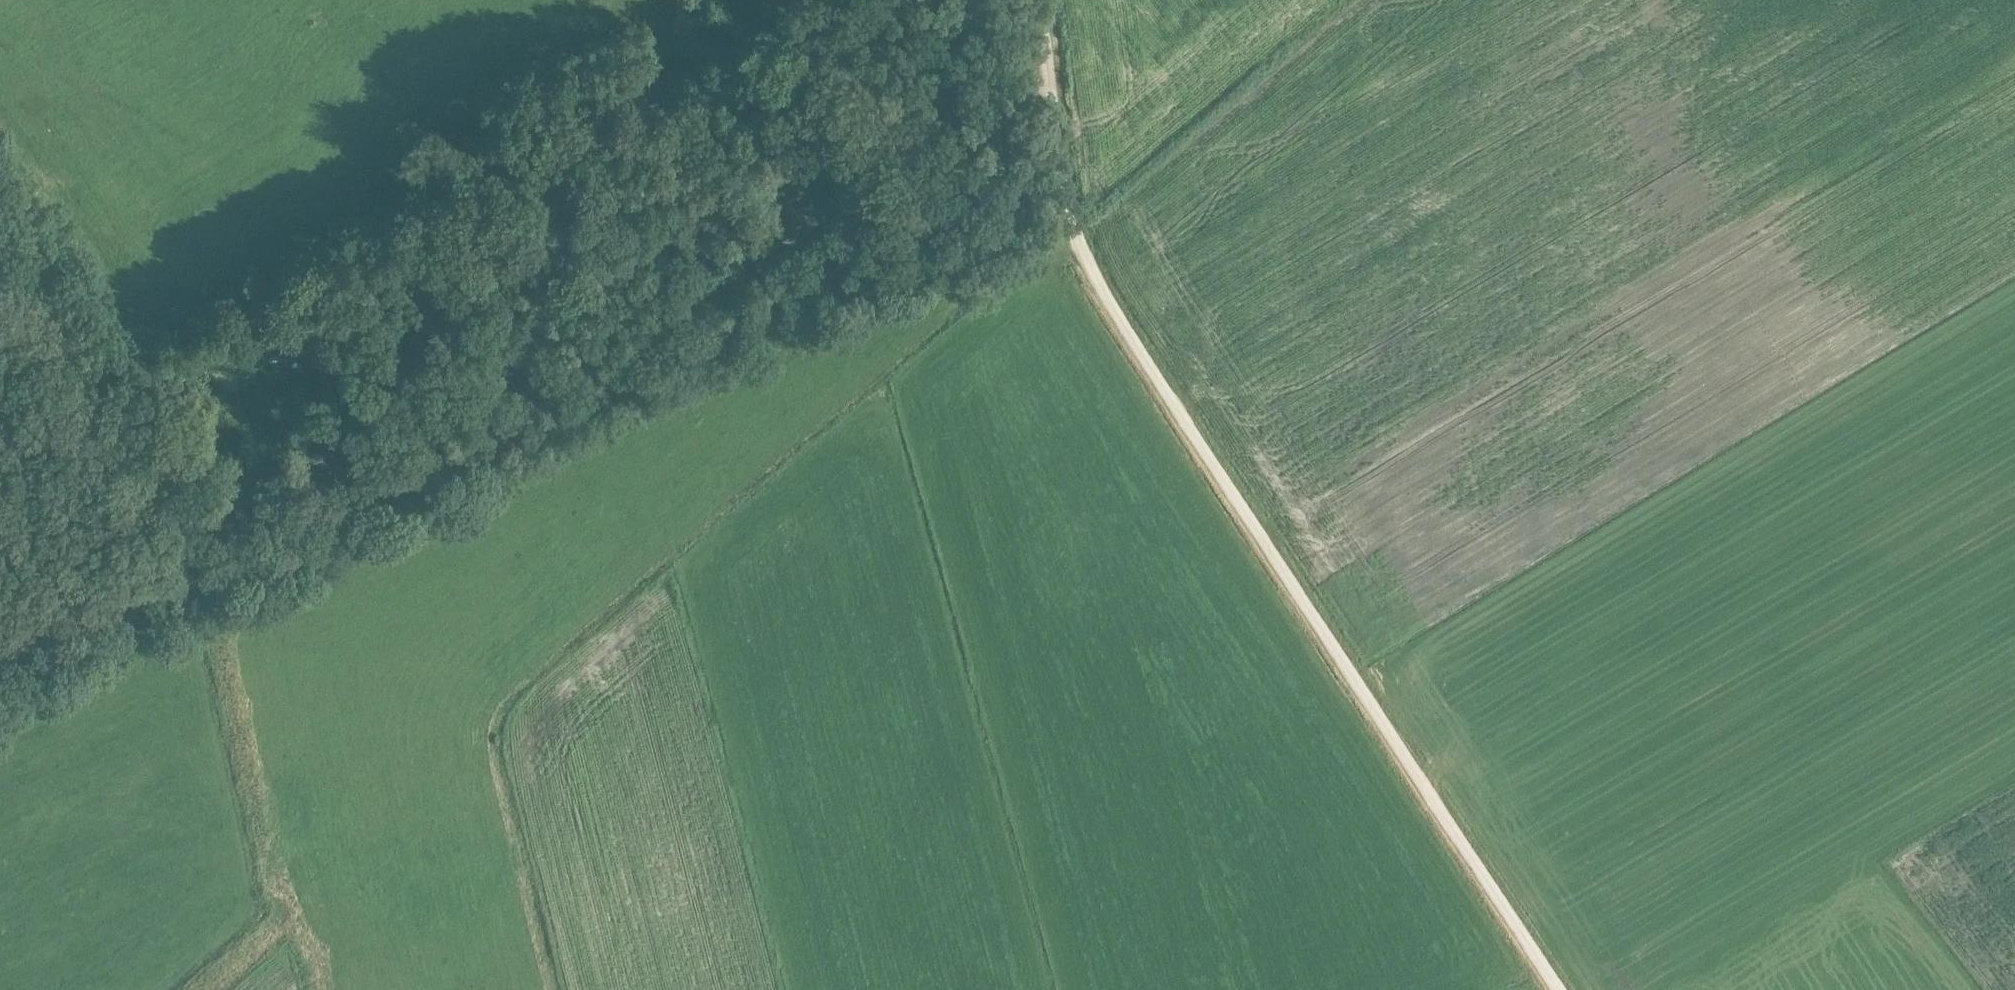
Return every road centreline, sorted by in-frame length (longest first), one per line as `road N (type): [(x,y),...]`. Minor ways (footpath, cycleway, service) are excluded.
road 1 (track): [(1561,989),(1101,283),(1065,192),(1041,0)]
road 2 (track): [(470,406),(570,345),(809,239),(871,180),(888,135),(874,74),(804,0)]
road 3 (track): [(0,537),(118,540),(201,530),(470,406),(438,384)]
road 4 (track): [(0,646),(217,545),(219,520)]

